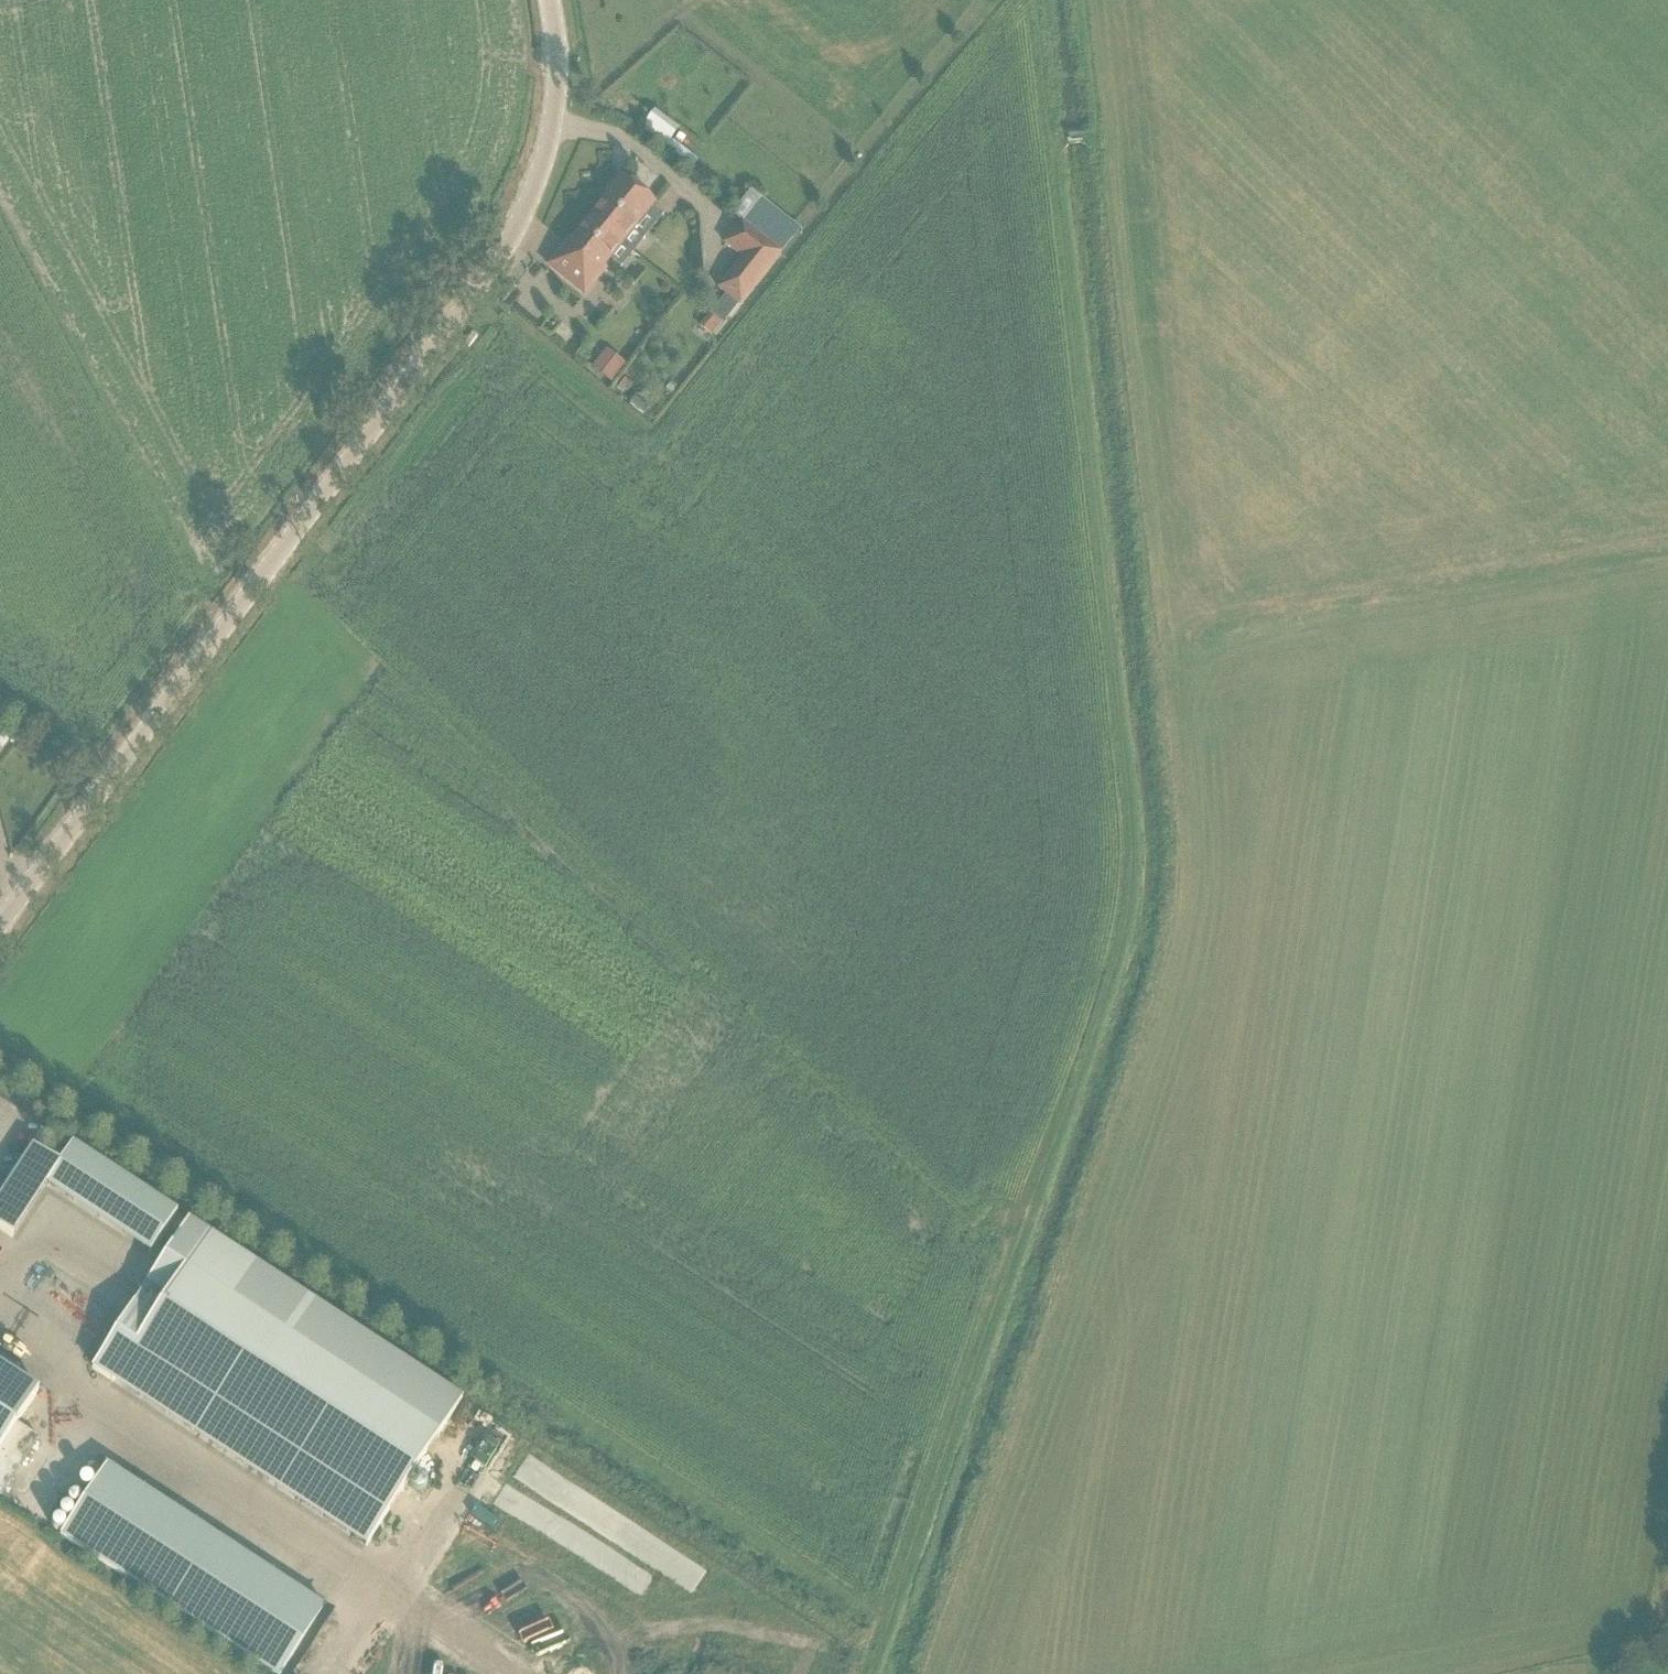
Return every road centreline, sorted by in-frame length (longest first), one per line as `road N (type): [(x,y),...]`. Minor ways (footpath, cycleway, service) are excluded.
road 1 (unclassified): [(0,931),(497,260),(526,201),(551,114),(545,0)]

